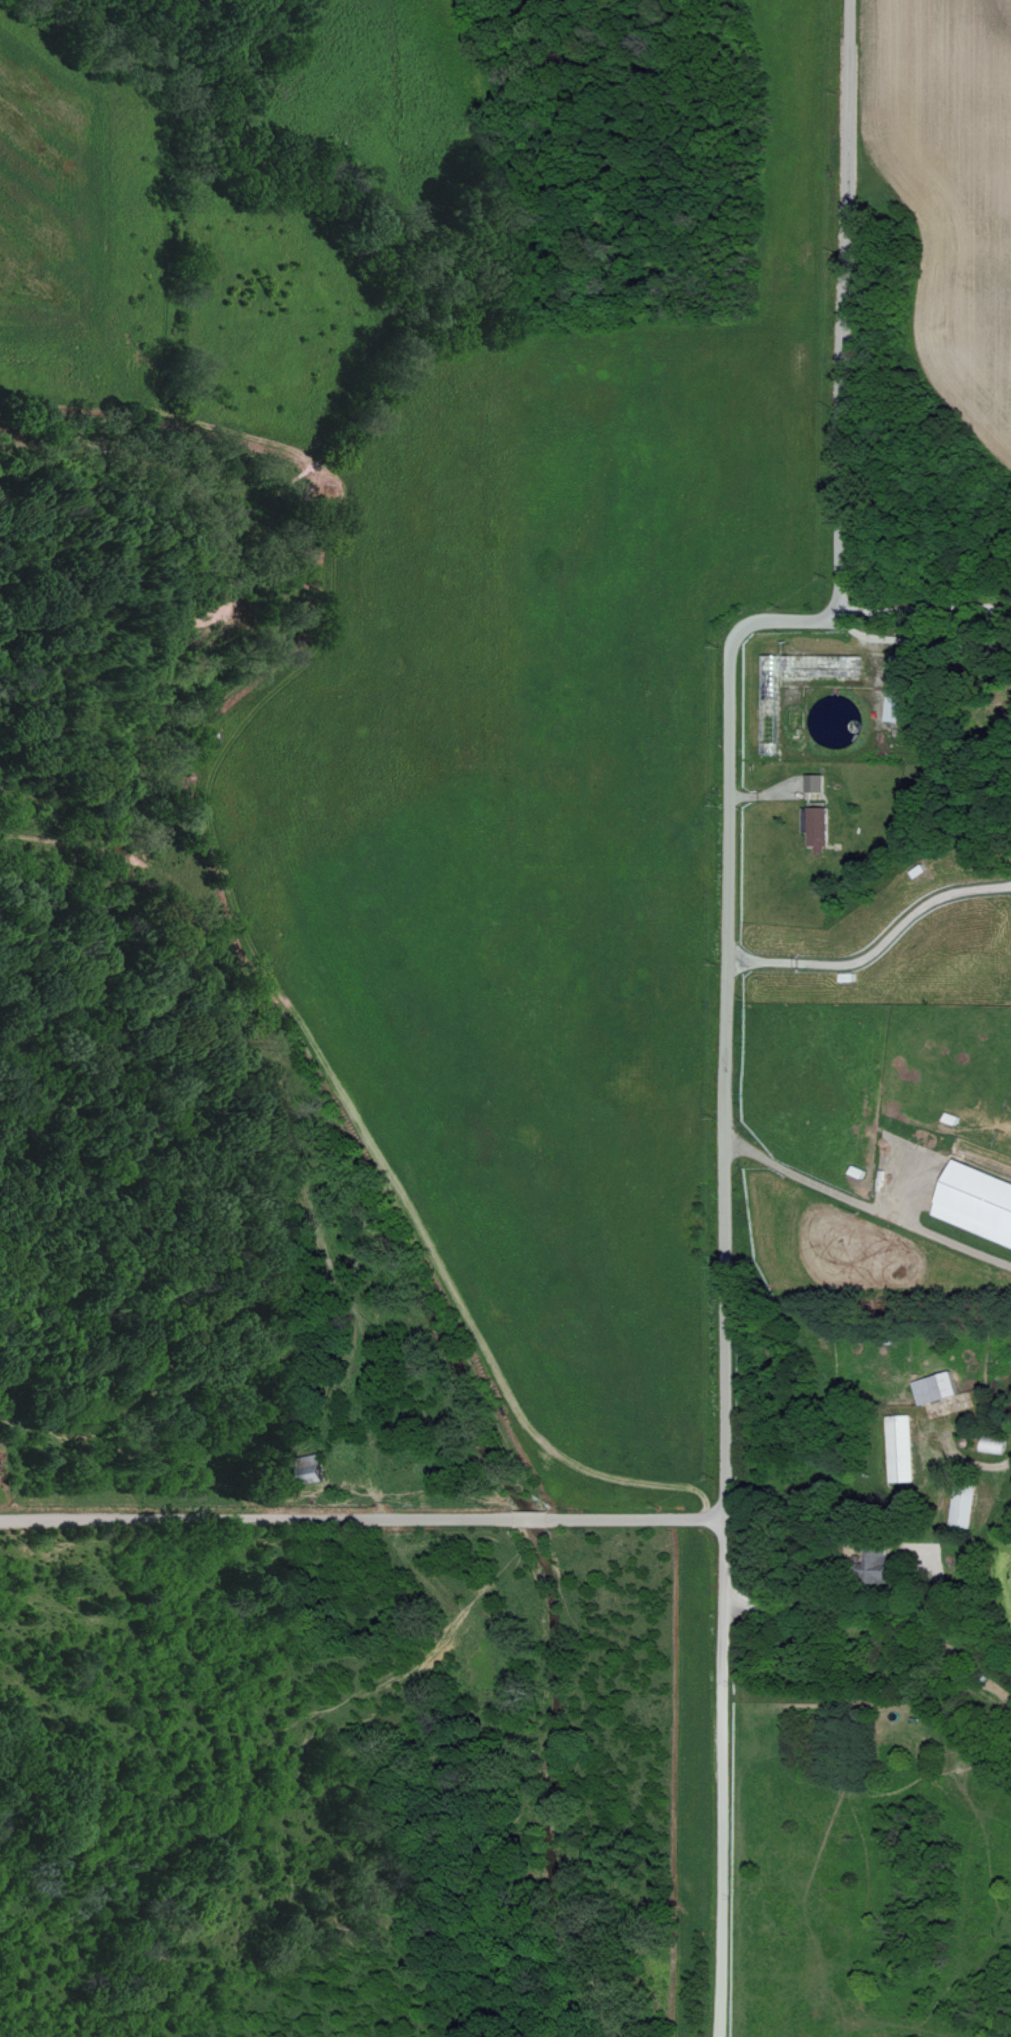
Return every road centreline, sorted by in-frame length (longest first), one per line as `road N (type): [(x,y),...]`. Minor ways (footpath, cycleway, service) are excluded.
road 1 (residential): [(724,1521),(730,642),(763,622),(844,622),(852,0)]
road 2 (residential): [(724,1521),(0,1520)]
road 3 (residential): [(716,2026),(724,1521)]

